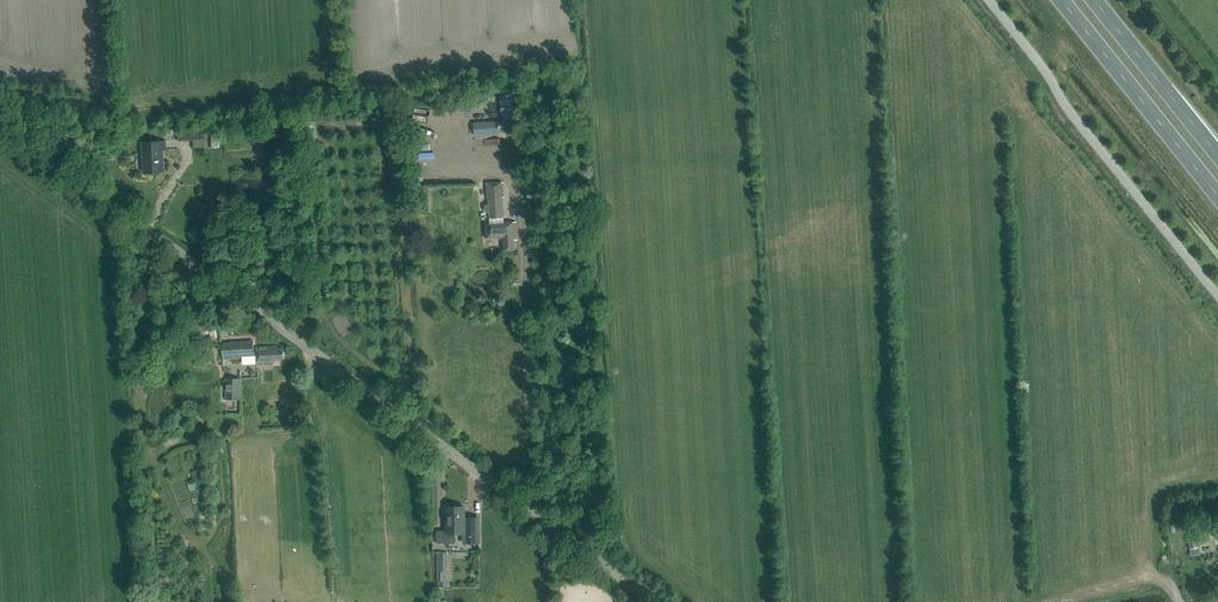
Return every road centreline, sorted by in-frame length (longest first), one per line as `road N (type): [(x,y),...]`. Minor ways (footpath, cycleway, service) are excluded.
road 1 (tertiary): [(657,601),(0,124)]
road 2 (trunk): [(1061,0),(1217,197)]
road 3 (trunk): [(1217,155),(1094,0)]

